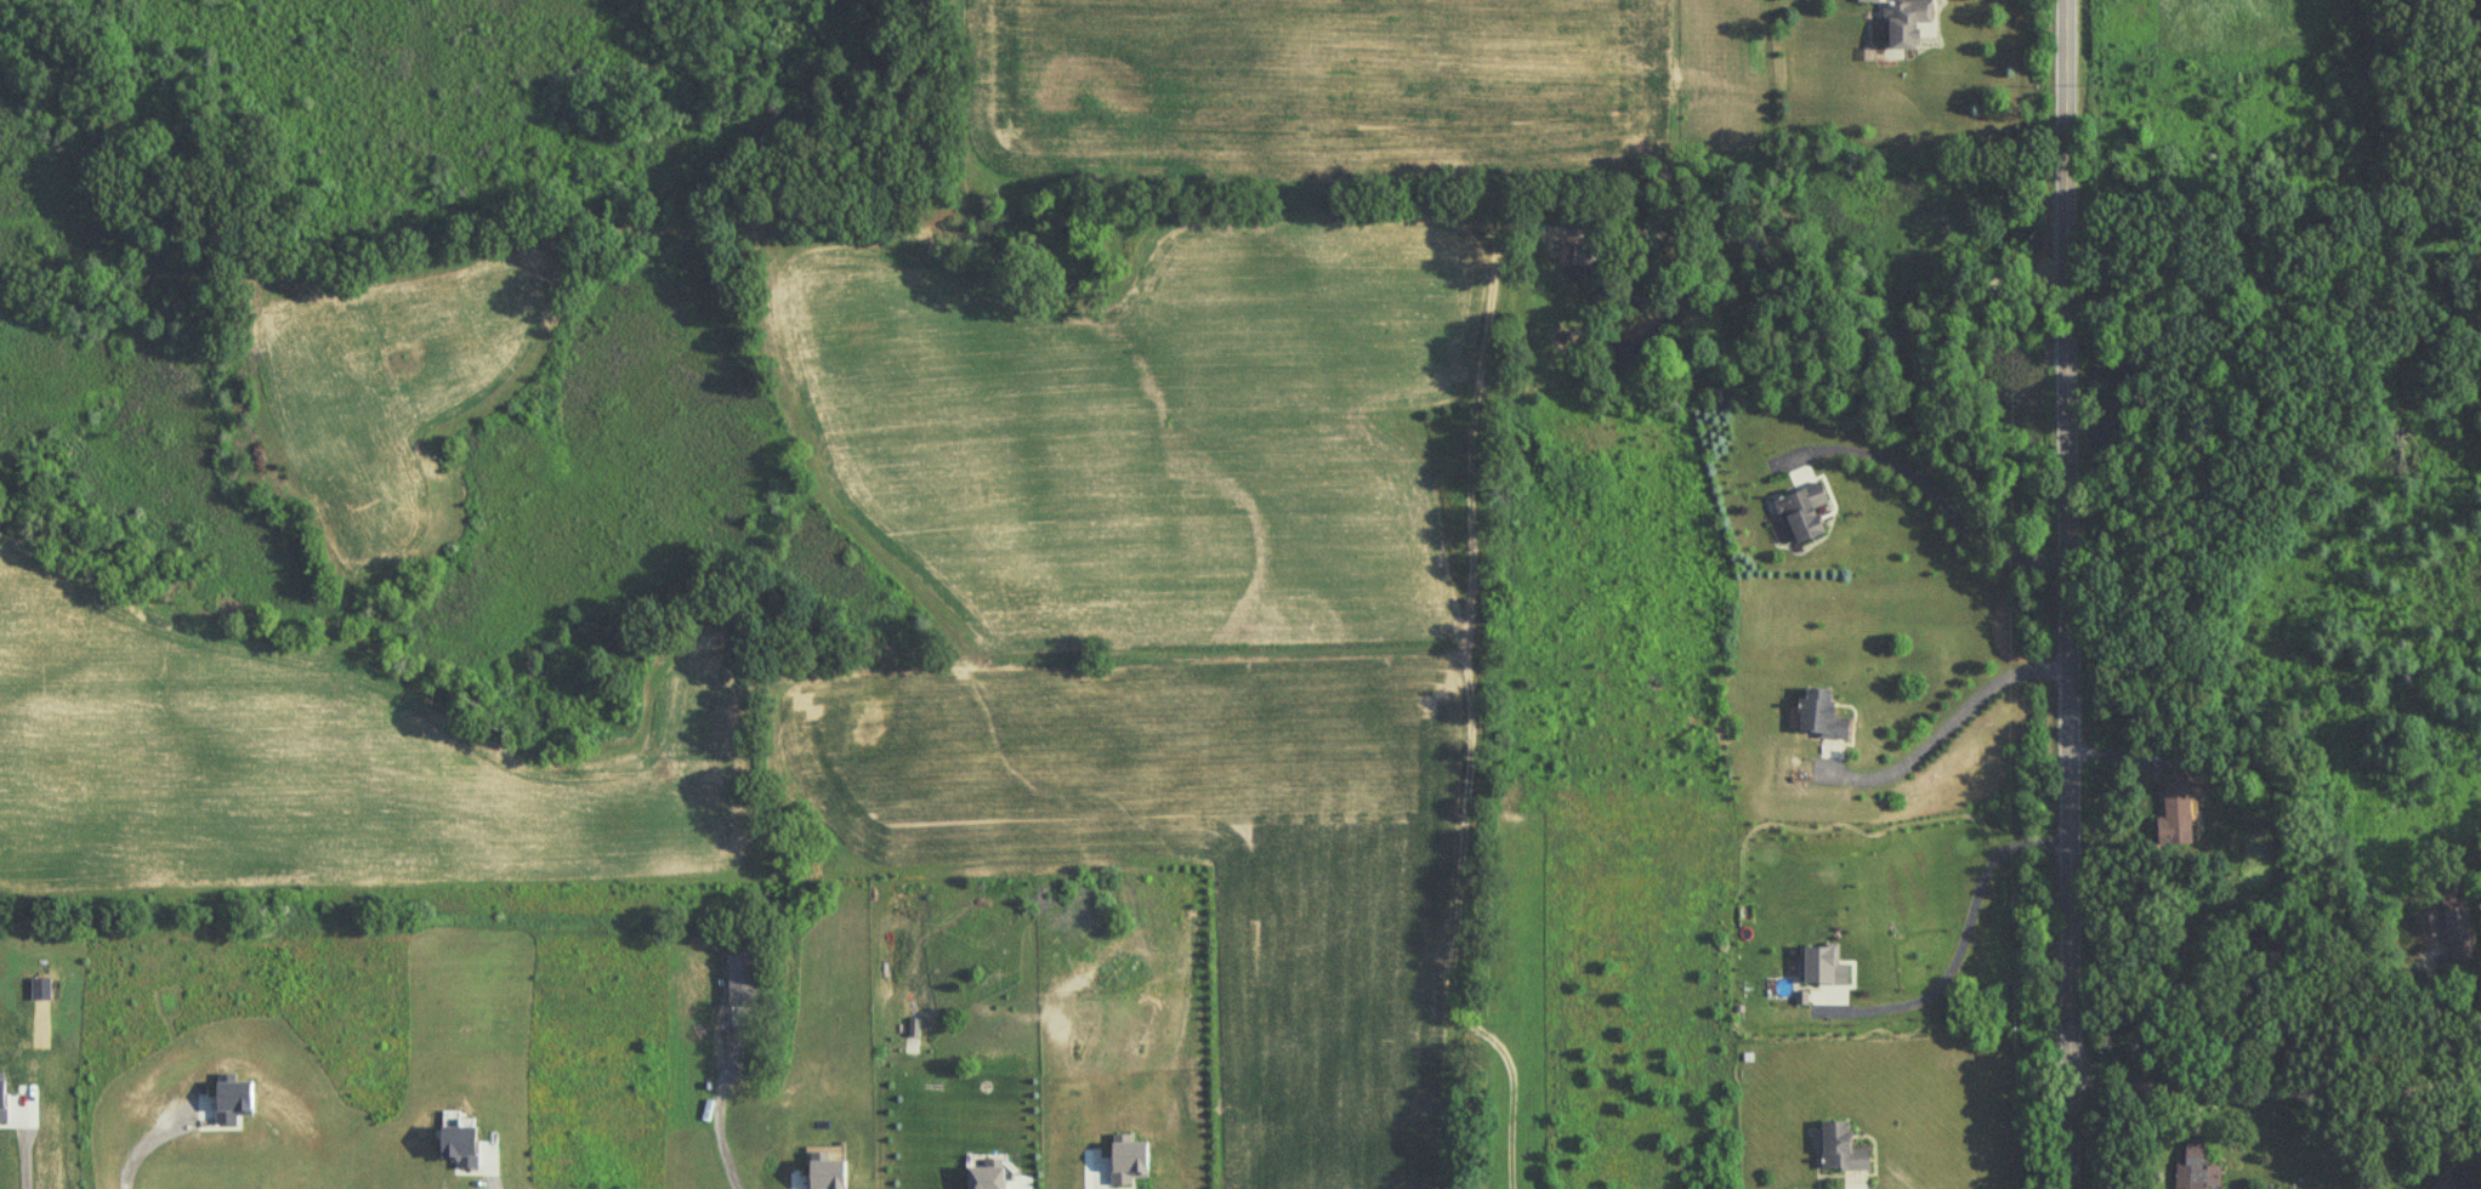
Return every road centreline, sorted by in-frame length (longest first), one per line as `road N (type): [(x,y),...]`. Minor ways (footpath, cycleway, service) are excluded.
road 1 (tertiary): [(2068,1188),(2061,0)]

